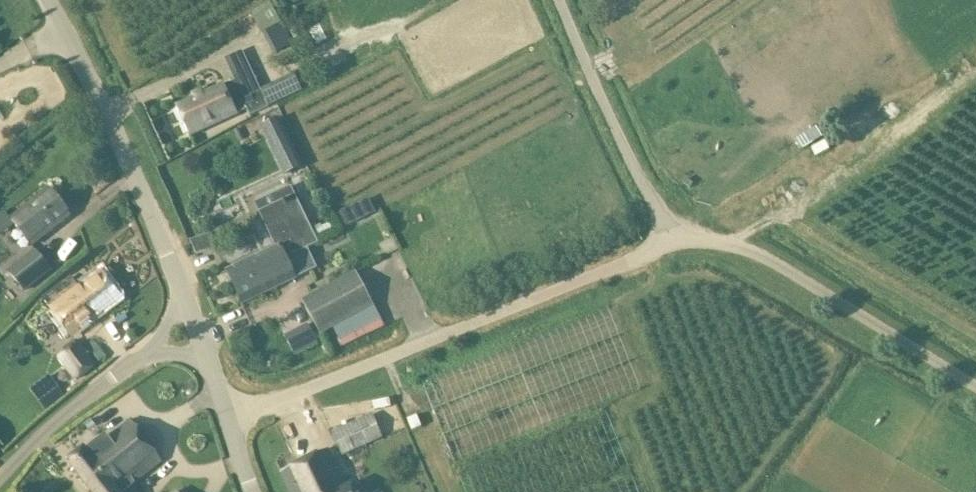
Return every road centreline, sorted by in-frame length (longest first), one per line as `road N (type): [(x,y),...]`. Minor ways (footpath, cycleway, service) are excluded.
road 1 (unclassified): [(230,425),(651,260),(675,242)]
road 2 (unclassified): [(194,330),(84,58),(47,0)]
road 3 (unclassified): [(975,382),(760,258),(721,244),(675,242)]
road 4 (unclassified): [(675,242),(563,0)]
road 5 (unclassified): [(0,484),(56,422),(194,330)]

